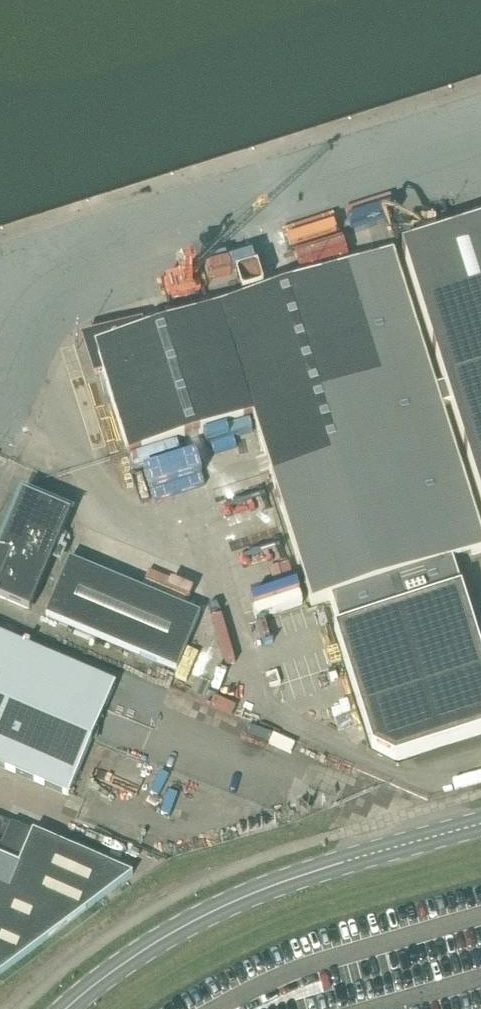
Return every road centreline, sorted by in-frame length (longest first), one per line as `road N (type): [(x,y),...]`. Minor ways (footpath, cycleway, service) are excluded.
road 1 (unclassified): [(480,140),(32,282),(0,359)]
road 2 (secondary): [(64,1008),(135,954),(292,876),(480,824)]

